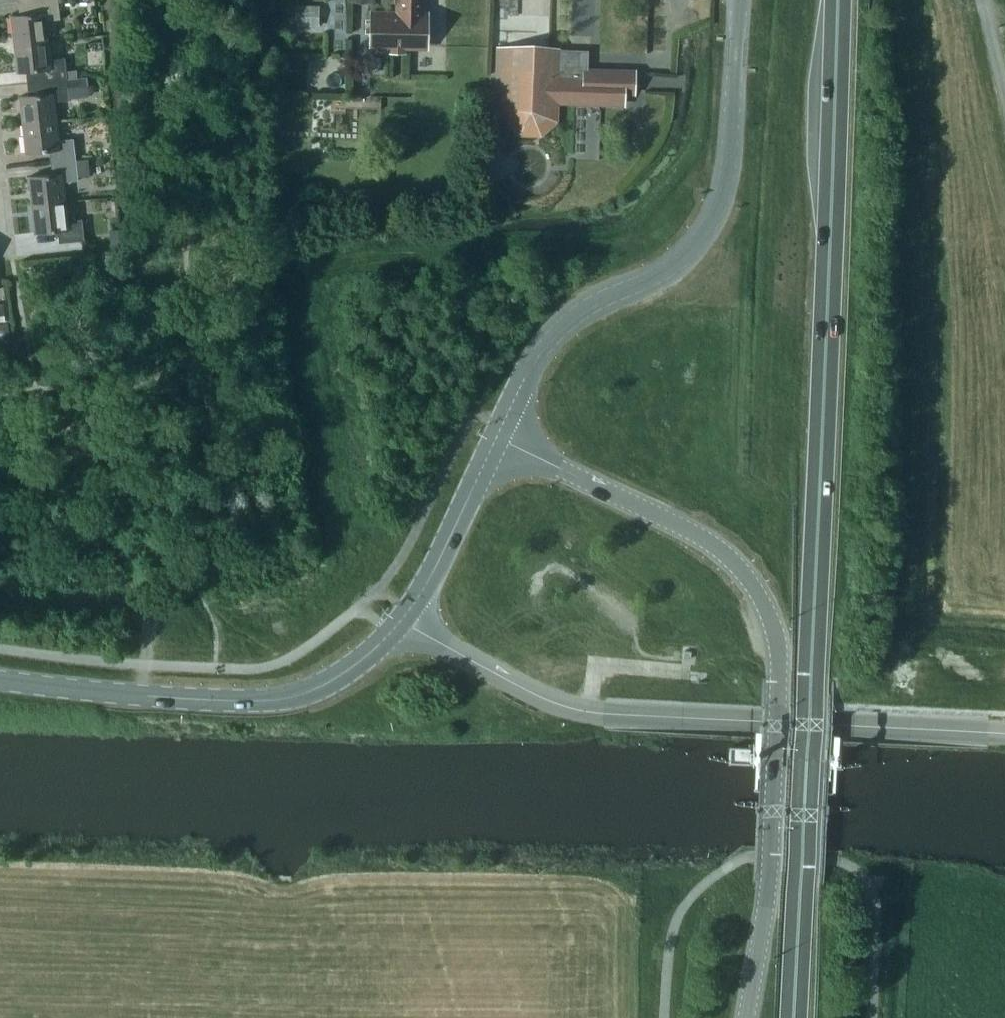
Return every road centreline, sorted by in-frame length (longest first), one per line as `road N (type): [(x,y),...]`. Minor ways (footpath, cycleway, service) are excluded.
road 1 (trunk): [(800,875),(837,0)]
road 2 (tertiary): [(745,1017),(769,873),(777,704),(770,618),(741,569),(695,531),(496,437)]
road 3 (tertiary): [(403,619),(580,709),(1004,731)]
road 4 (tertiary): [(496,437),(532,362),(560,326),(660,274),(711,222),(727,173),(740,0)]
road 5 (tertiary): [(0,677),(279,698),(356,665),(403,619)]
road 6 (tertiary): [(403,619),(496,437)]
road 7 (trunk): [(800,875),(794,1017)]

